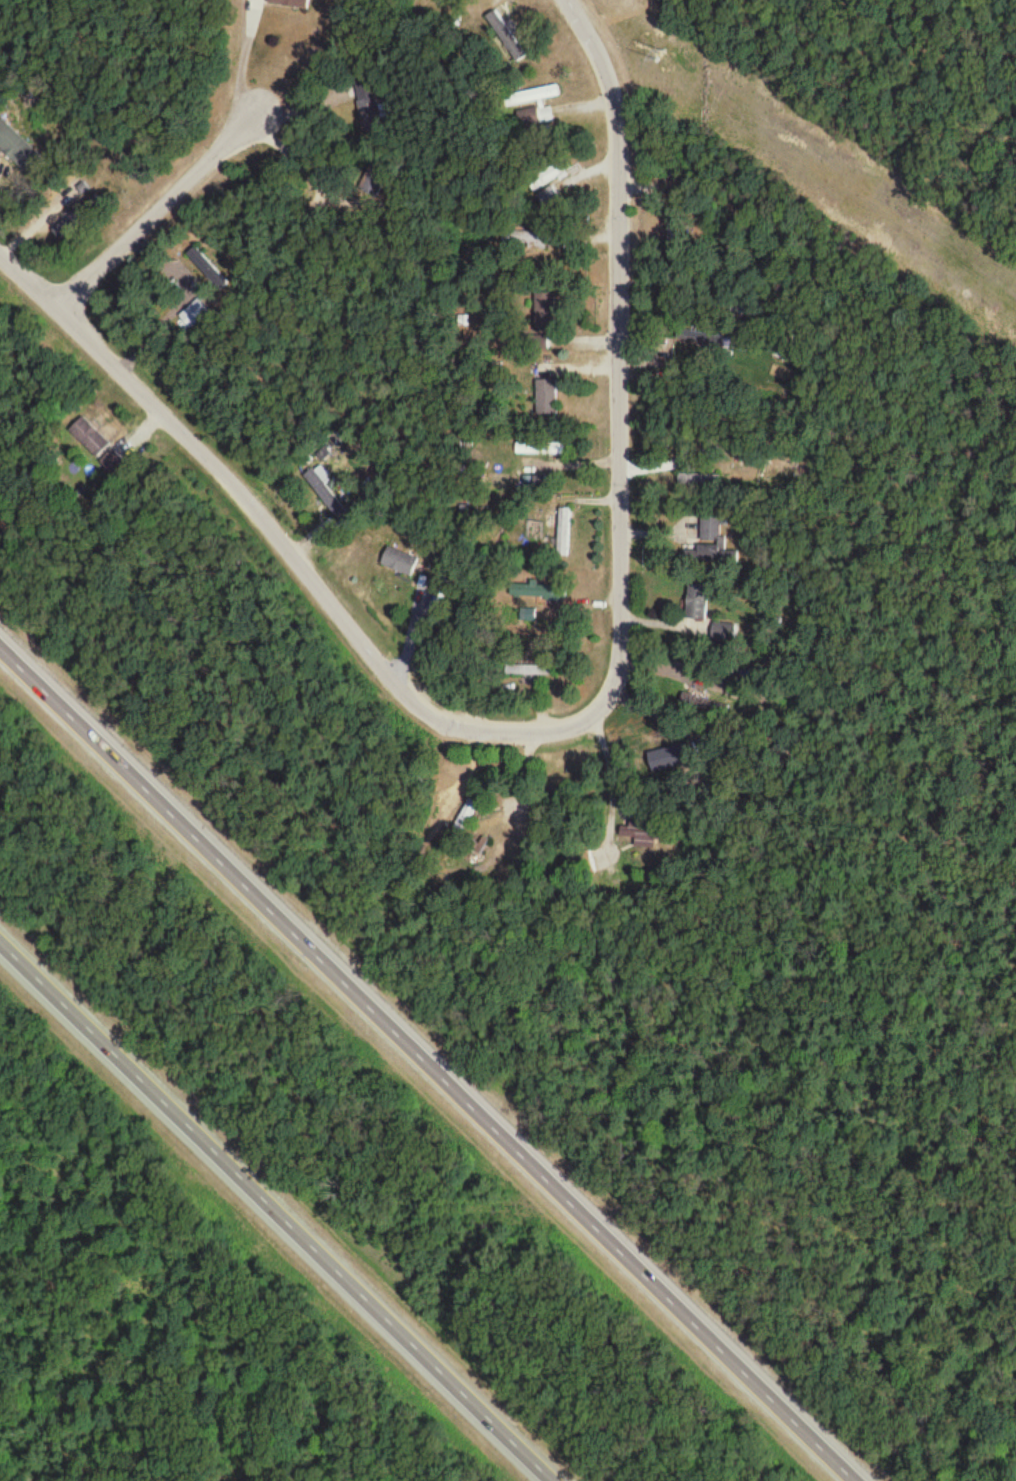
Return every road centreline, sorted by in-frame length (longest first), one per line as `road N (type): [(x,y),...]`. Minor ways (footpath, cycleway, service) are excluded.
road 1 (motorway): [(868,1480),(0,634)]
road 2 (residential): [(622,613),(619,671),(589,710),(528,727),(478,726),(432,713),(374,657),(243,498),(0,254)]
road 3 (motorway): [(0,930),(560,1480)]
road 4 (residential): [(576,0),(608,72),(617,119),(622,613)]
road 5 (track): [(0,1410),(311,1414)]
road 6 (residential): [(58,309),(254,123)]

